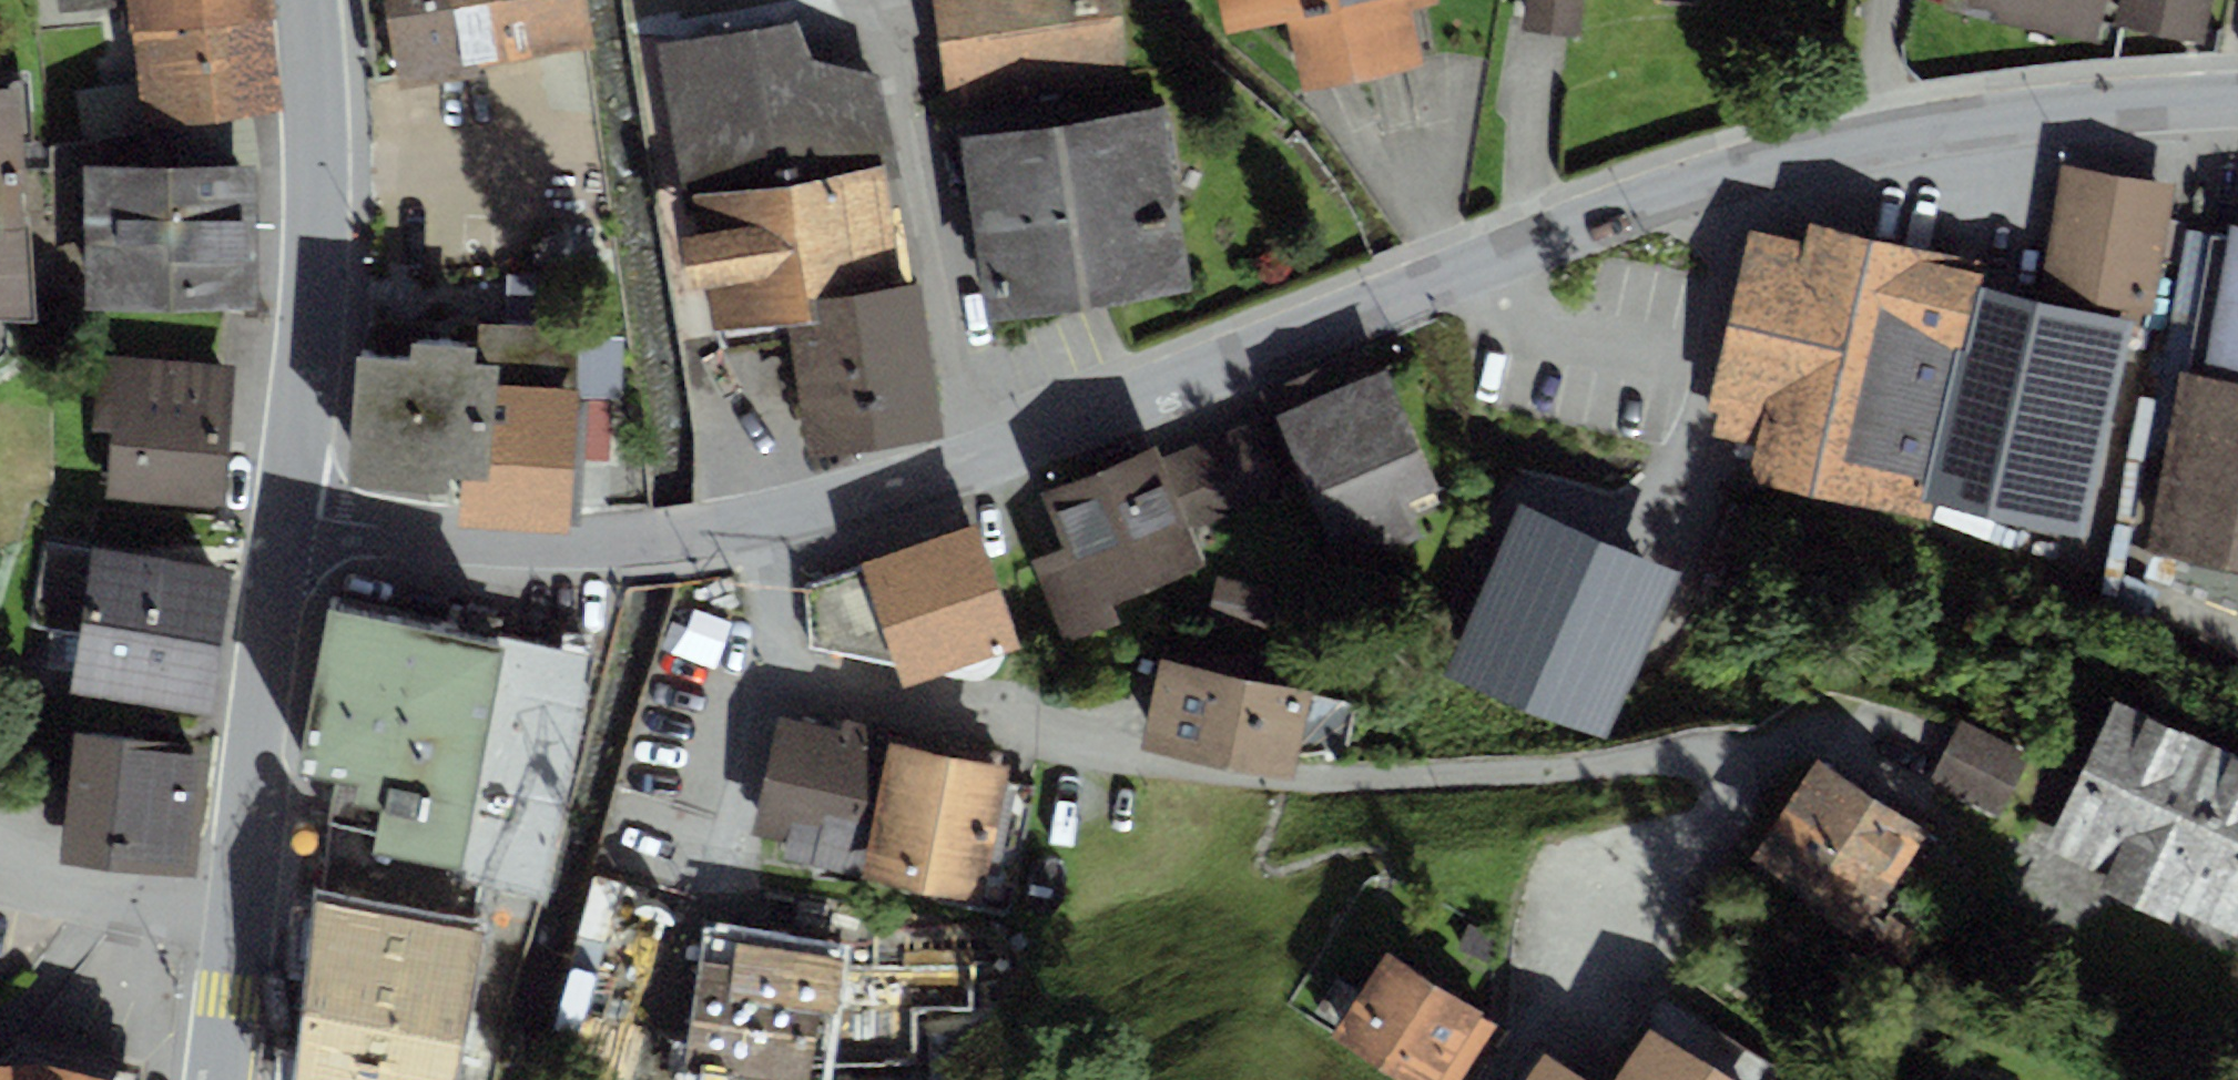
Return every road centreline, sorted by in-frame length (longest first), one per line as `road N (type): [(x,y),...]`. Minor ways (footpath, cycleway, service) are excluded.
road 1 (residential): [(286,516),(547,547),(765,521),(980,460),(1551,236),(1888,133),(2005,115),(2237,98)]
road 2 (tertiary): [(220,1079),(286,516)]
road 3 (tertiary): [(286,516),(313,331),(319,120),(310,0)]

